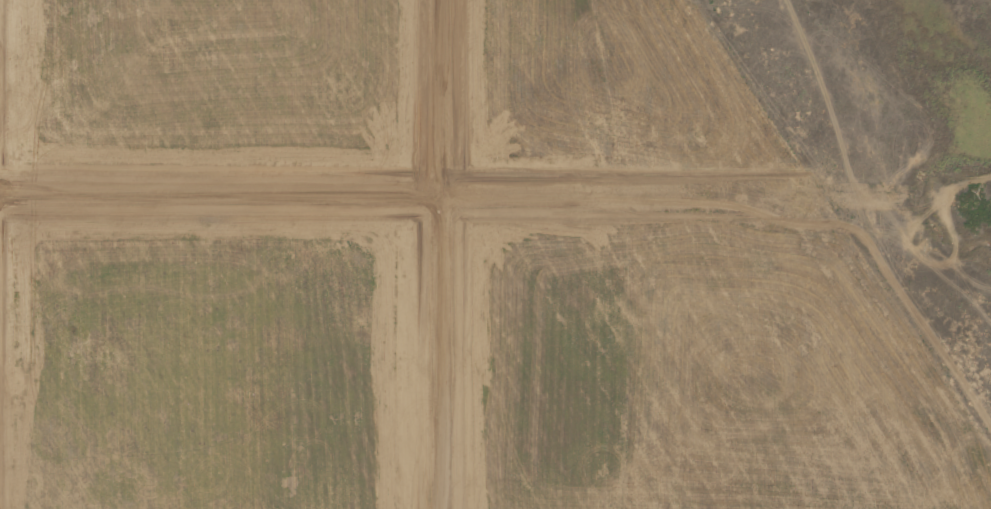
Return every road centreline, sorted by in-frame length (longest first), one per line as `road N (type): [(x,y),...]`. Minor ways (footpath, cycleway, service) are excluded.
road 1 (residential): [(0,191),(788,195)]
road 2 (residential): [(439,0),(436,508)]

